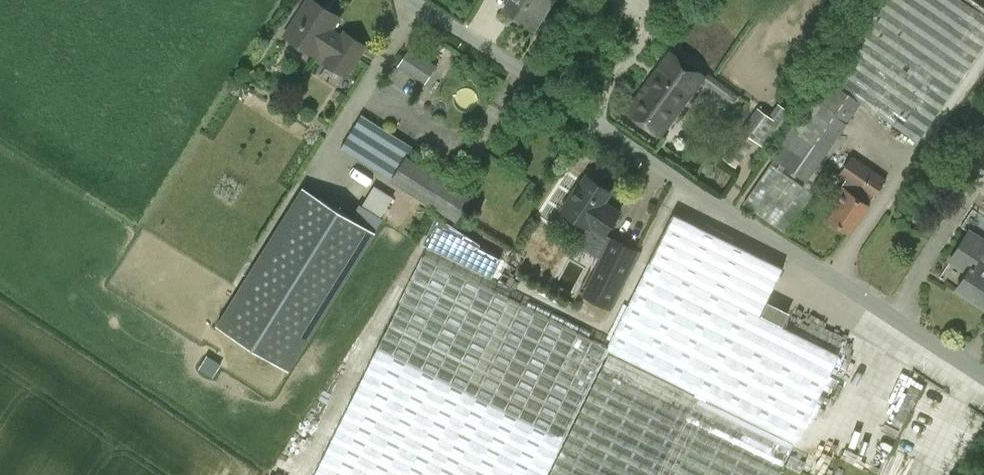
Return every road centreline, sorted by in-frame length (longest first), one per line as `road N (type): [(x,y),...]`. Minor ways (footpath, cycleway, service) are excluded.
road 1 (unclassified): [(983,378),(405,0)]

